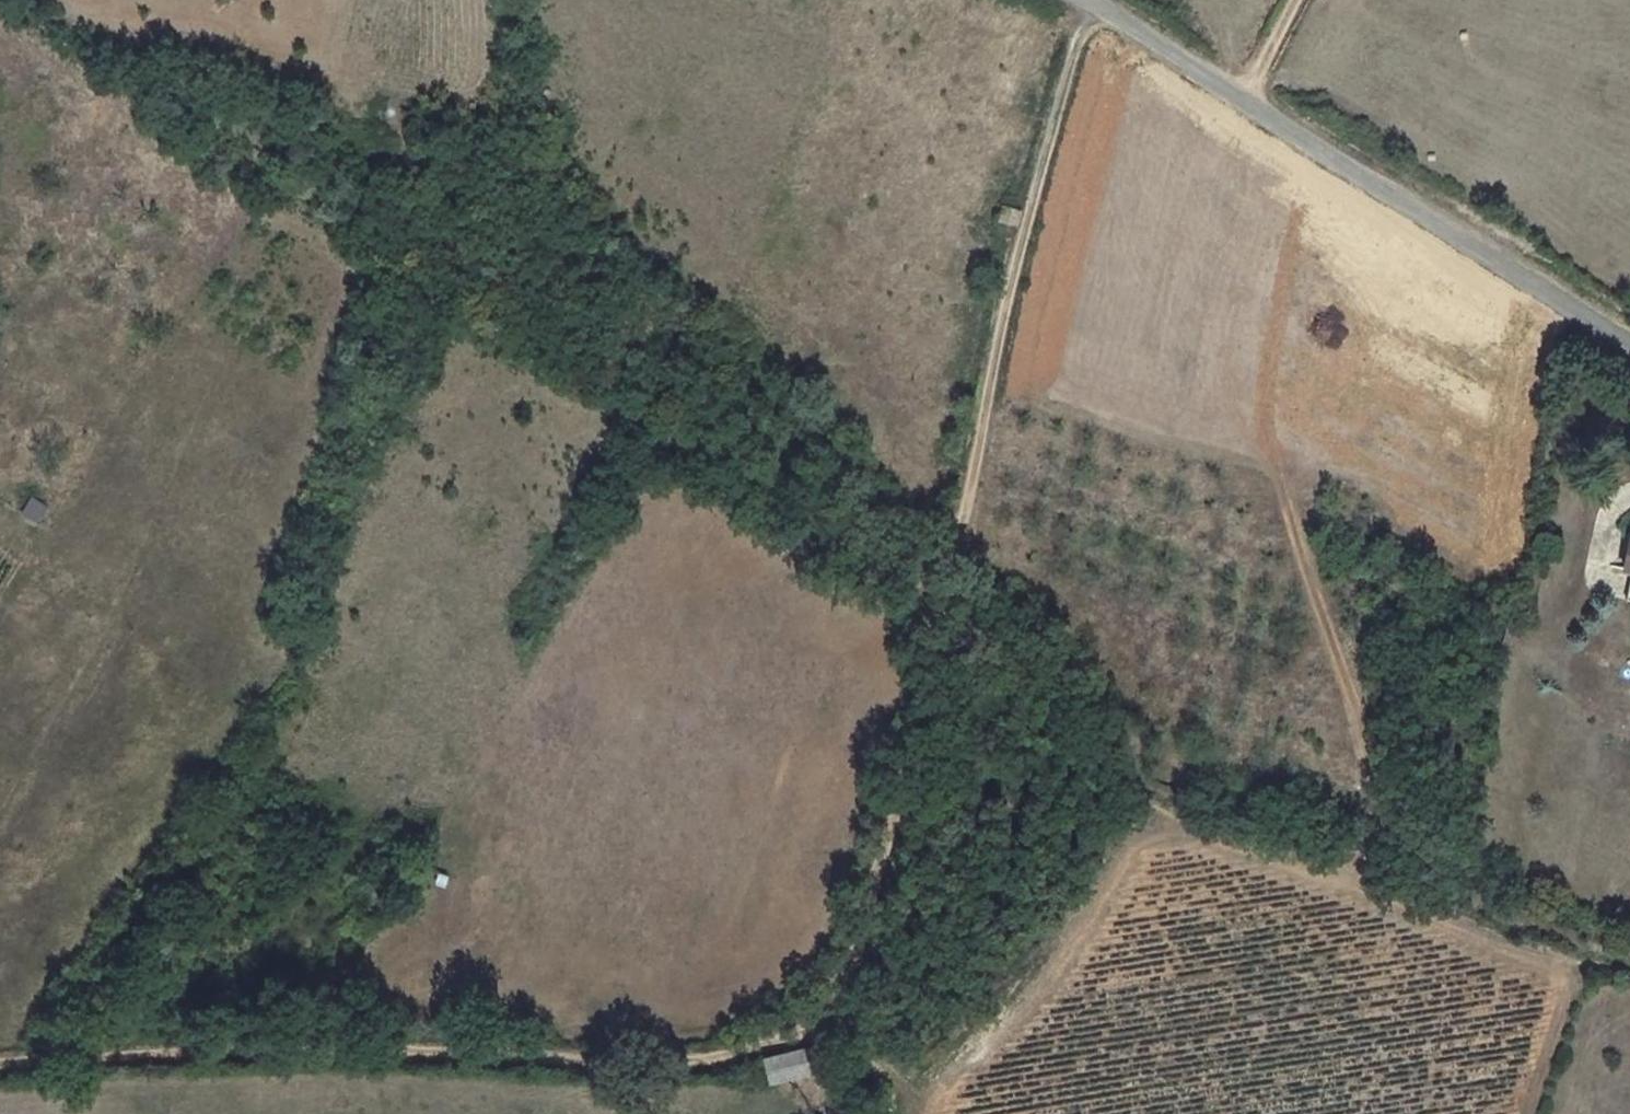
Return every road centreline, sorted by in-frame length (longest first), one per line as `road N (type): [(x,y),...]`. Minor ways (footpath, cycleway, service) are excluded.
road 1 (track): [(1629,989),(1125,802),(1053,793),(998,812),(948,862),(829,1013),(788,1039),(709,1058),(582,1063),(176,1050),(0,1061)]
road 2 (track): [(1105,13),(1076,50),(1018,276),(858,971)]
road 3 (unclassified): [(1083,0),(1629,339)]

